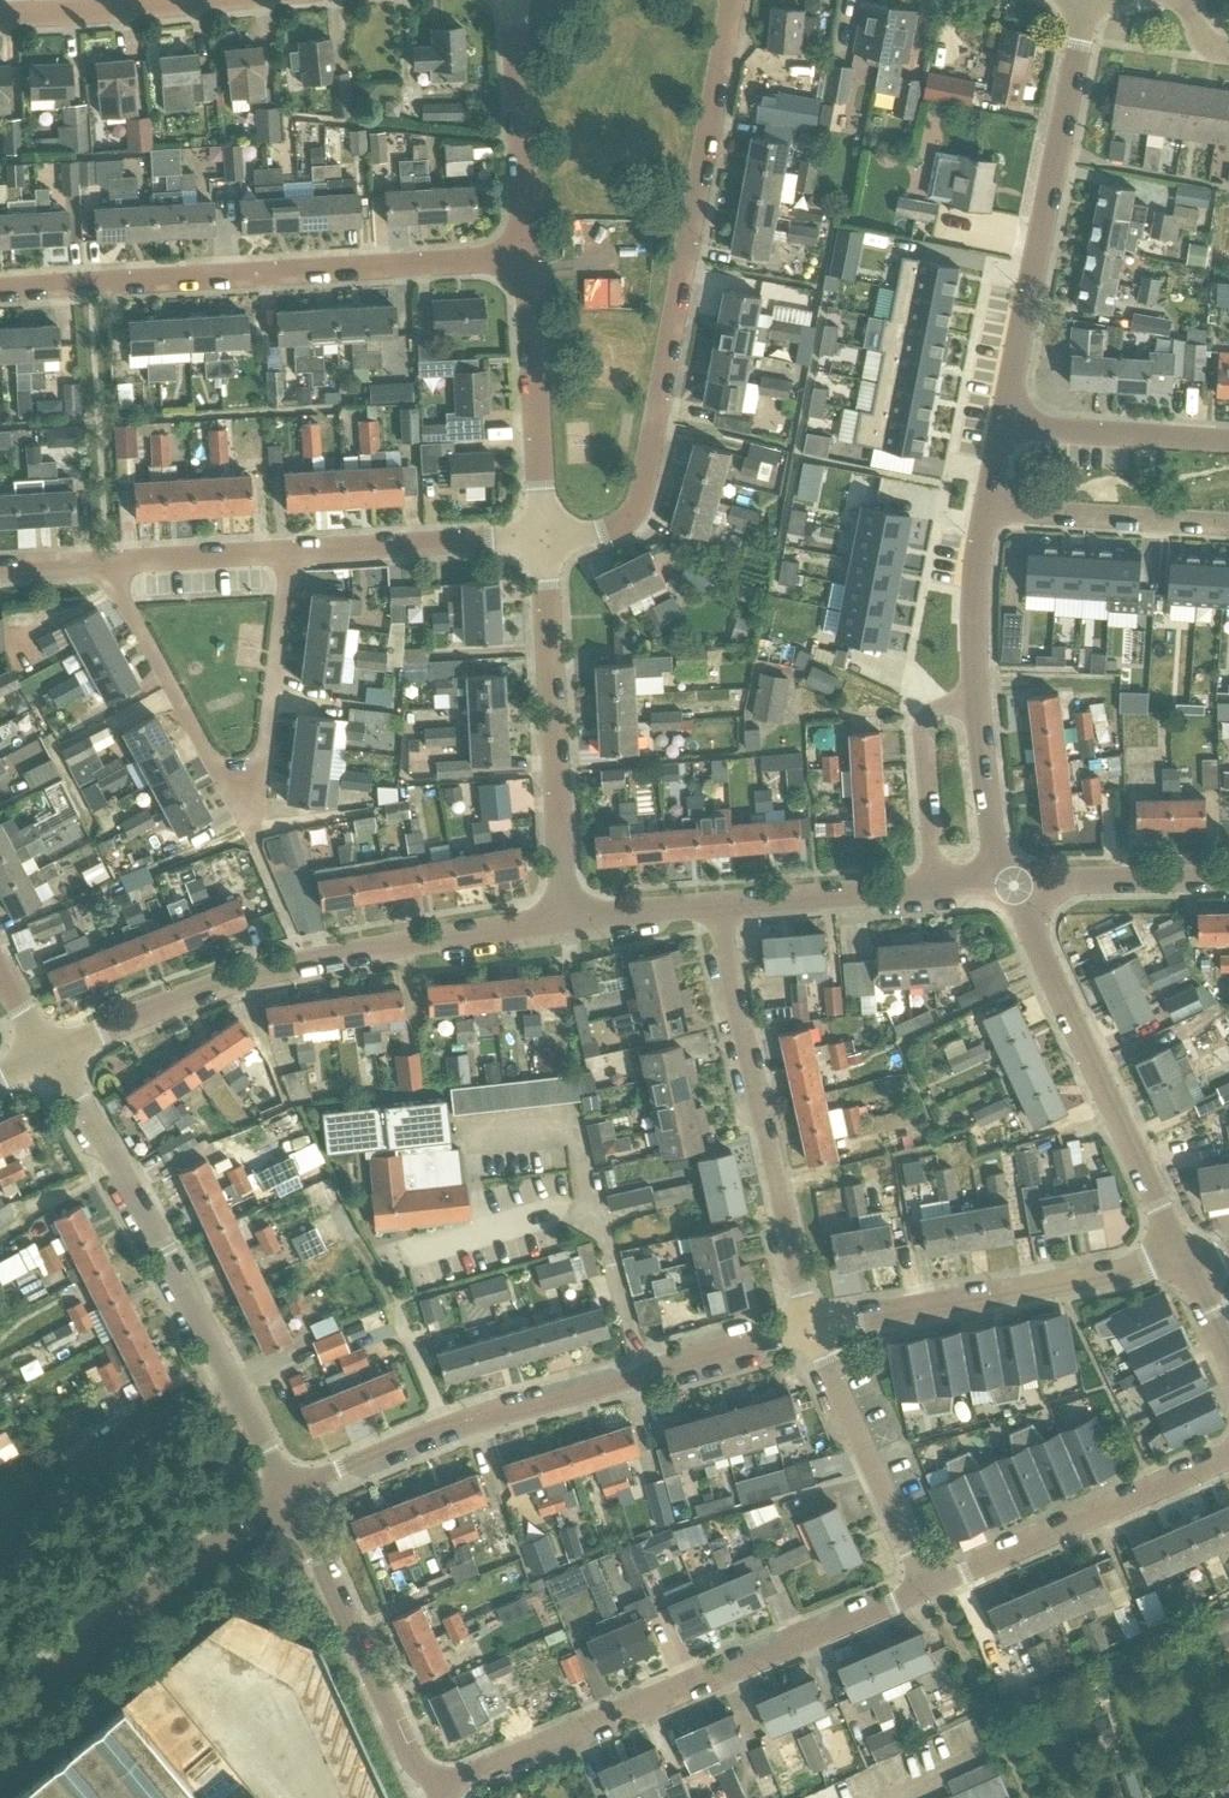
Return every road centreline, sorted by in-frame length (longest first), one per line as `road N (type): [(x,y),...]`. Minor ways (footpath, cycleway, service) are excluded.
road 1 (residential): [(546,539),(608,531),(642,494),(730,0)]
road 2 (residential): [(290,1499),(444,1425),(811,1331)]
road 3 (residential): [(430,1797),(928,1586)]
road 4 (residential): [(50,1055),(249,975),(567,918)]
road 5 (residential): [(0,286),(527,260)]
road 6 (residential): [(290,1499),(167,1254),(50,1055)]
road 7 (residential): [(103,564),(216,770),(240,778),(261,762),(290,551)]
road 8 (residential): [(811,1331),(718,903)]
road 9 (residential): [(1006,430),(1087,0)]
road 10 (residential): [(1183,1263),(1013,885)]
road 11 (residential): [(567,918),(546,539)]
road 12 (residential): [(811,1331),(1058,1278),(1183,1263)]
road 13 (residential): [(0,1713),(151,1584),(290,1499)]
road 14 (residential): [(428,1797),(290,1499)]
road 15 (residential): [(928,1586),(1228,1456)]
road 16 (residential): [(928,1586),(811,1331)]
road 17 (residential): [(546,539),(527,260)]
road 18 (residential): [(527,260),(514,0)]
road 19 (residential): [(290,551),(546,539)]
road 20 (residential): [(994,508),(1228,524)]
road 21 (residential): [(1023,1797),(928,1586)]
road 22 (residential): [(978,704),(946,708),(926,720),(920,741),(932,887)]
road 23 (residential): [(1228,445),(1006,430)]
road 24 (residential): [(1013,885),(1228,879)]
road 25 (residential): [(718,903),(932,887)]
road 26 (residential): [(0,10),(209,0)]
road 27 (residential): [(978,704),(978,602),(994,508)]
road 28 (residential): [(103,564),(290,551)]
road 29 (residential): [(1013,885),(994,838),(978,704)]
road 30 (residential): [(567,918),(718,903)]

